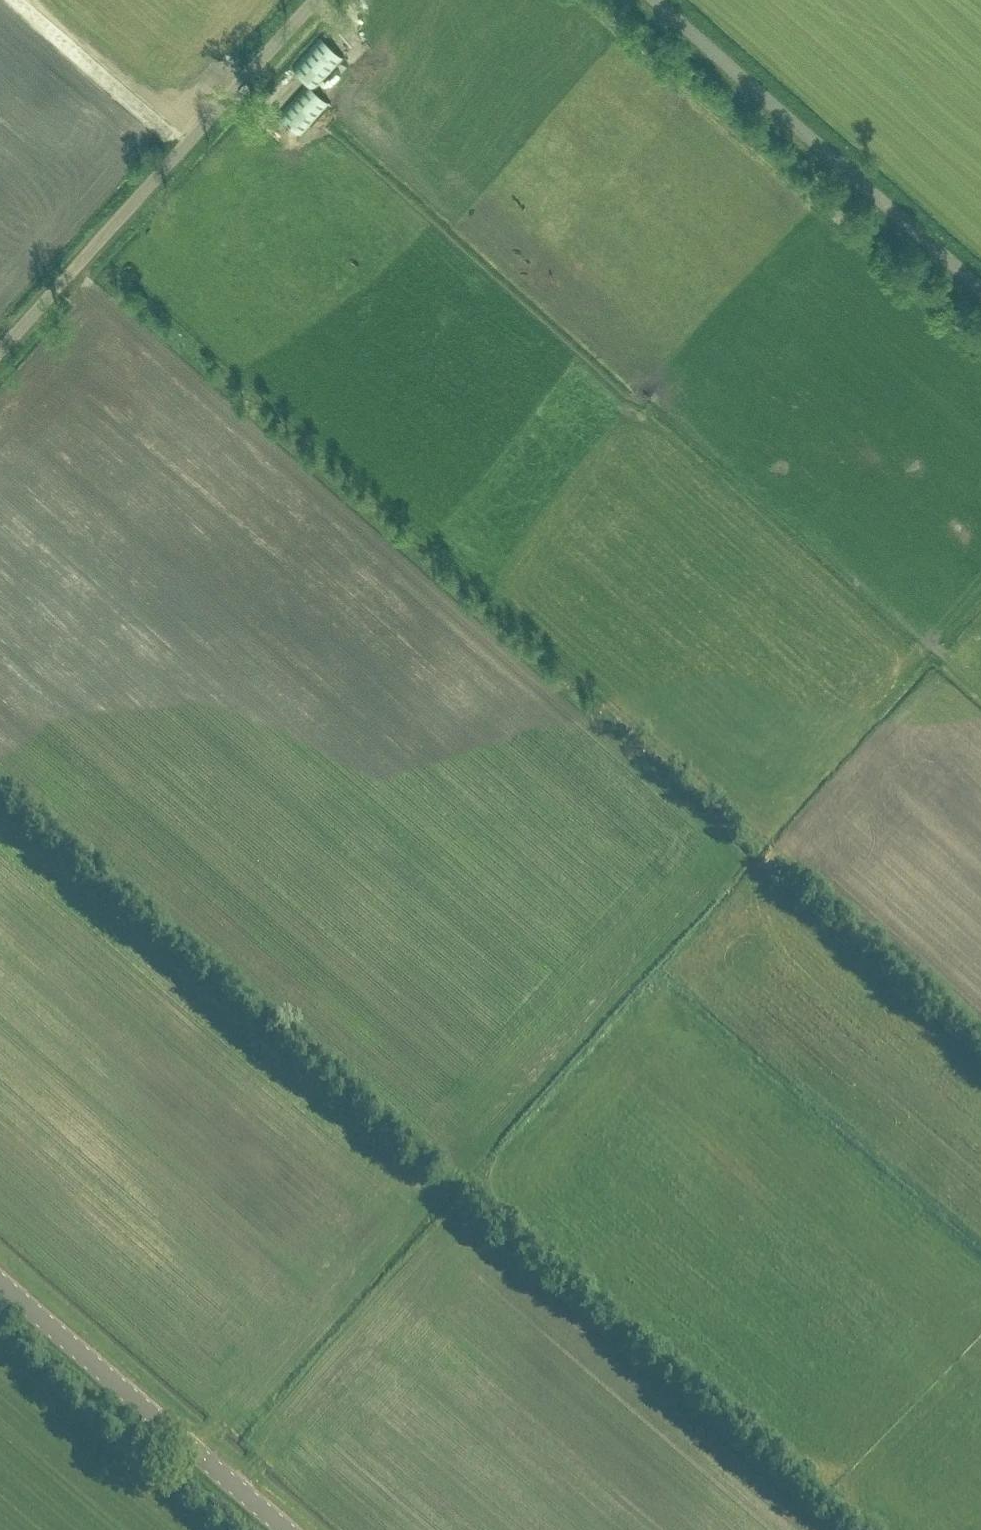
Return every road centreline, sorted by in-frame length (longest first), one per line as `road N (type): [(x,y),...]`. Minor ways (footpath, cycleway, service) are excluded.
road 1 (unclassified): [(0,352),(313,0)]
road 2 (unclassified): [(980,285),(657,0)]
road 3 (tertiary): [(293,1529),(0,1280)]

